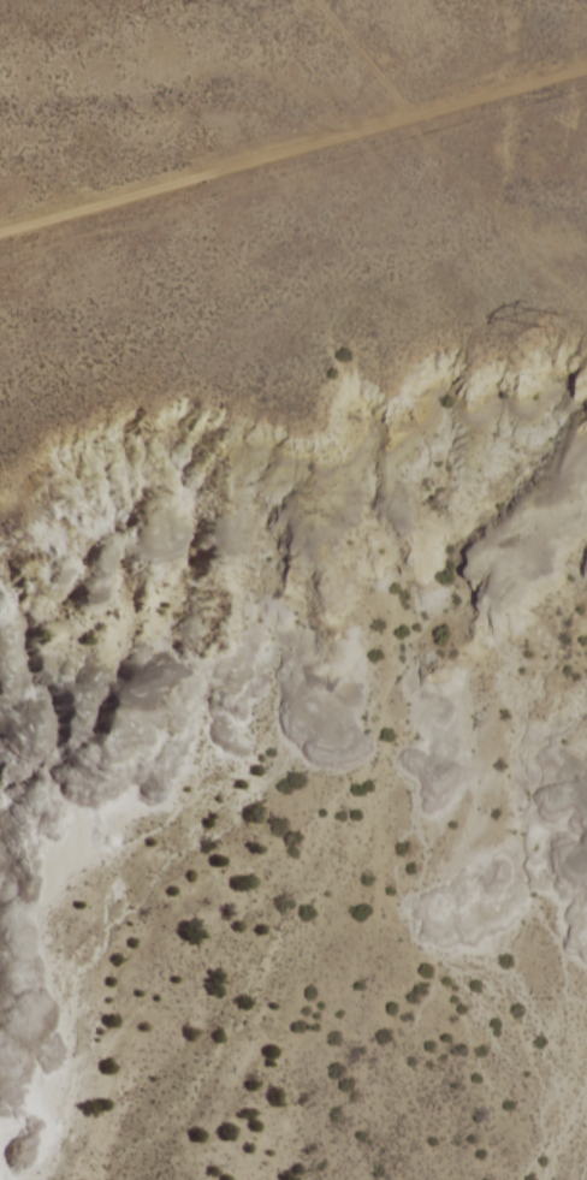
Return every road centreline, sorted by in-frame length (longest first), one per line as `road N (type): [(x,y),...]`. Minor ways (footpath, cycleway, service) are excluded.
road 1 (track): [(0,188),(586,13)]

